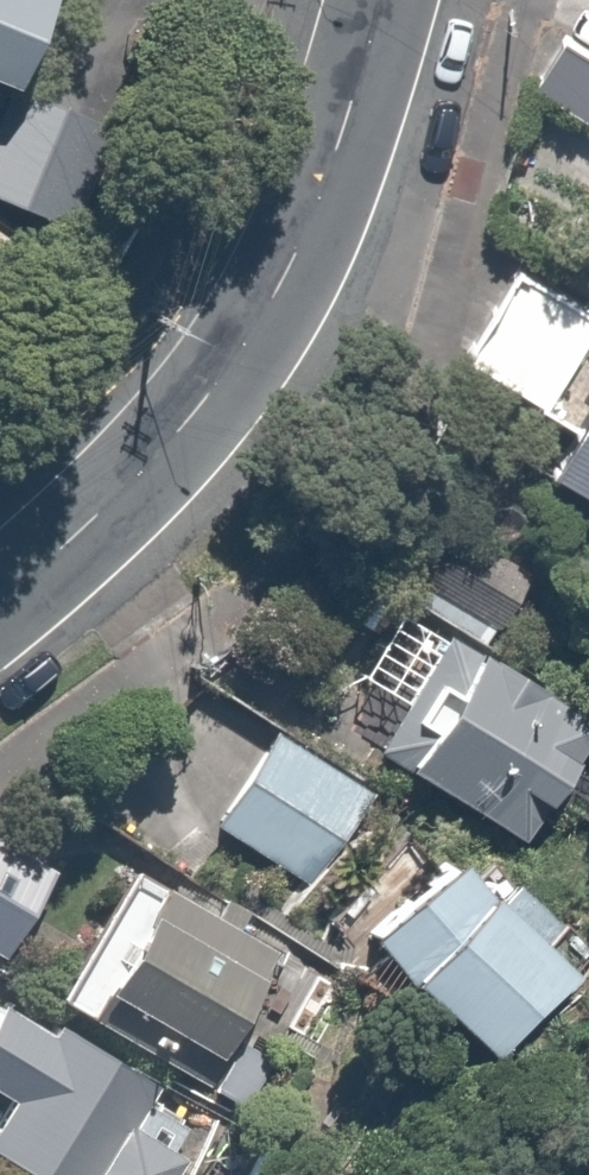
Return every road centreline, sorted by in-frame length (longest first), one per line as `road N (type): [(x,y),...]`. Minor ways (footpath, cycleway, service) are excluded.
road 1 (secondary): [(380,0),(277,299),(145,478),(0,595)]

